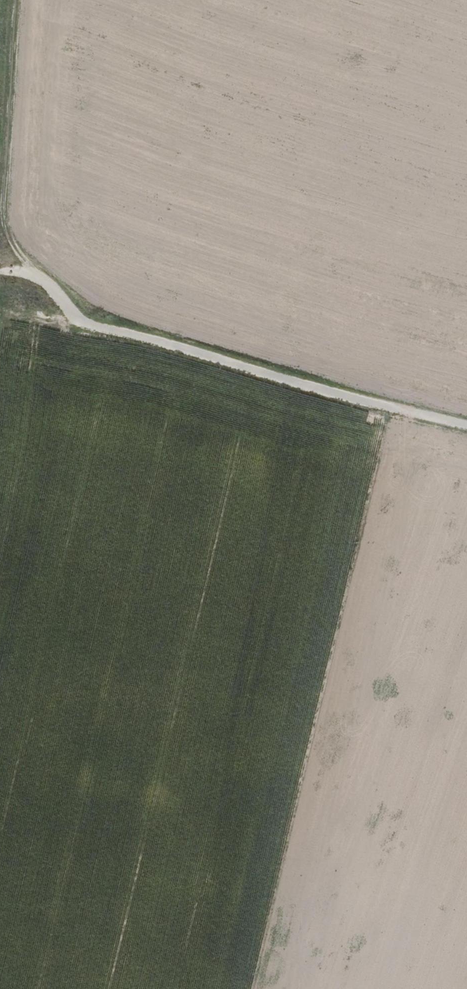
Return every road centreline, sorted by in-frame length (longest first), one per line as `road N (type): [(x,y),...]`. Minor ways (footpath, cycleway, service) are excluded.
road 1 (unclassified): [(3,273),(40,280),(91,326),(466,429)]

